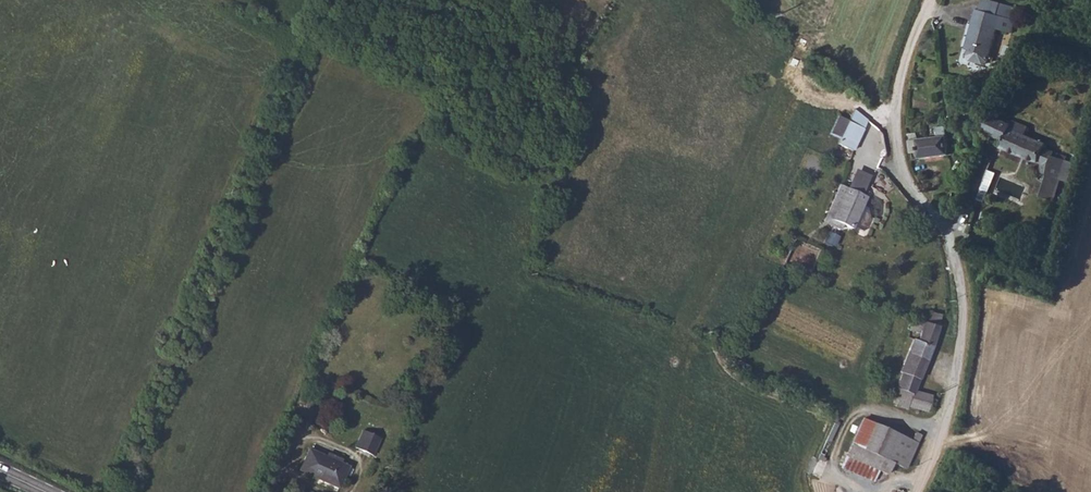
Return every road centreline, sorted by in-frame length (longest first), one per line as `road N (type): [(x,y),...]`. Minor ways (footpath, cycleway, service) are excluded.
road 1 (unclassified): [(925,491),(957,397),(965,315),(951,233),(922,205),(899,155),(909,67),(940,0)]

